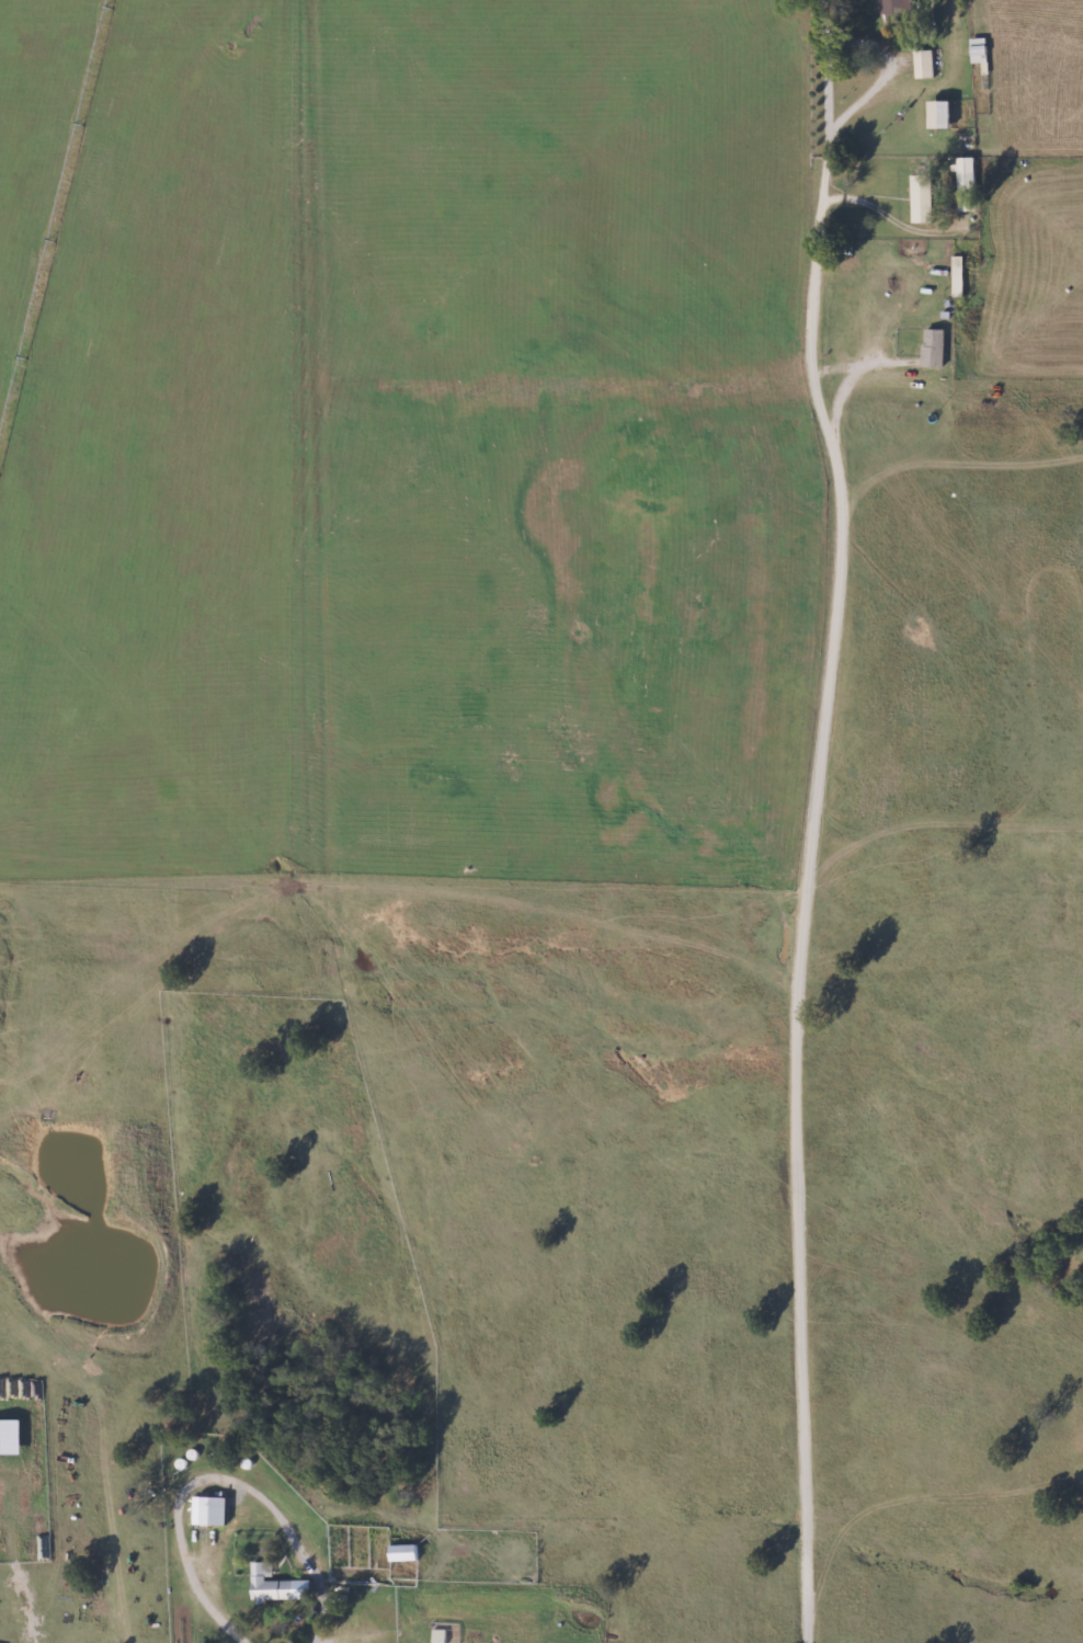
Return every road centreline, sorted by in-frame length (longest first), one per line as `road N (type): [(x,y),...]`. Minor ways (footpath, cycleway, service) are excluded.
road 1 (residential): [(823,0),(832,90),(813,362),(833,433)]
road 2 (residential): [(0,1489),(44,1496),(146,1486)]

